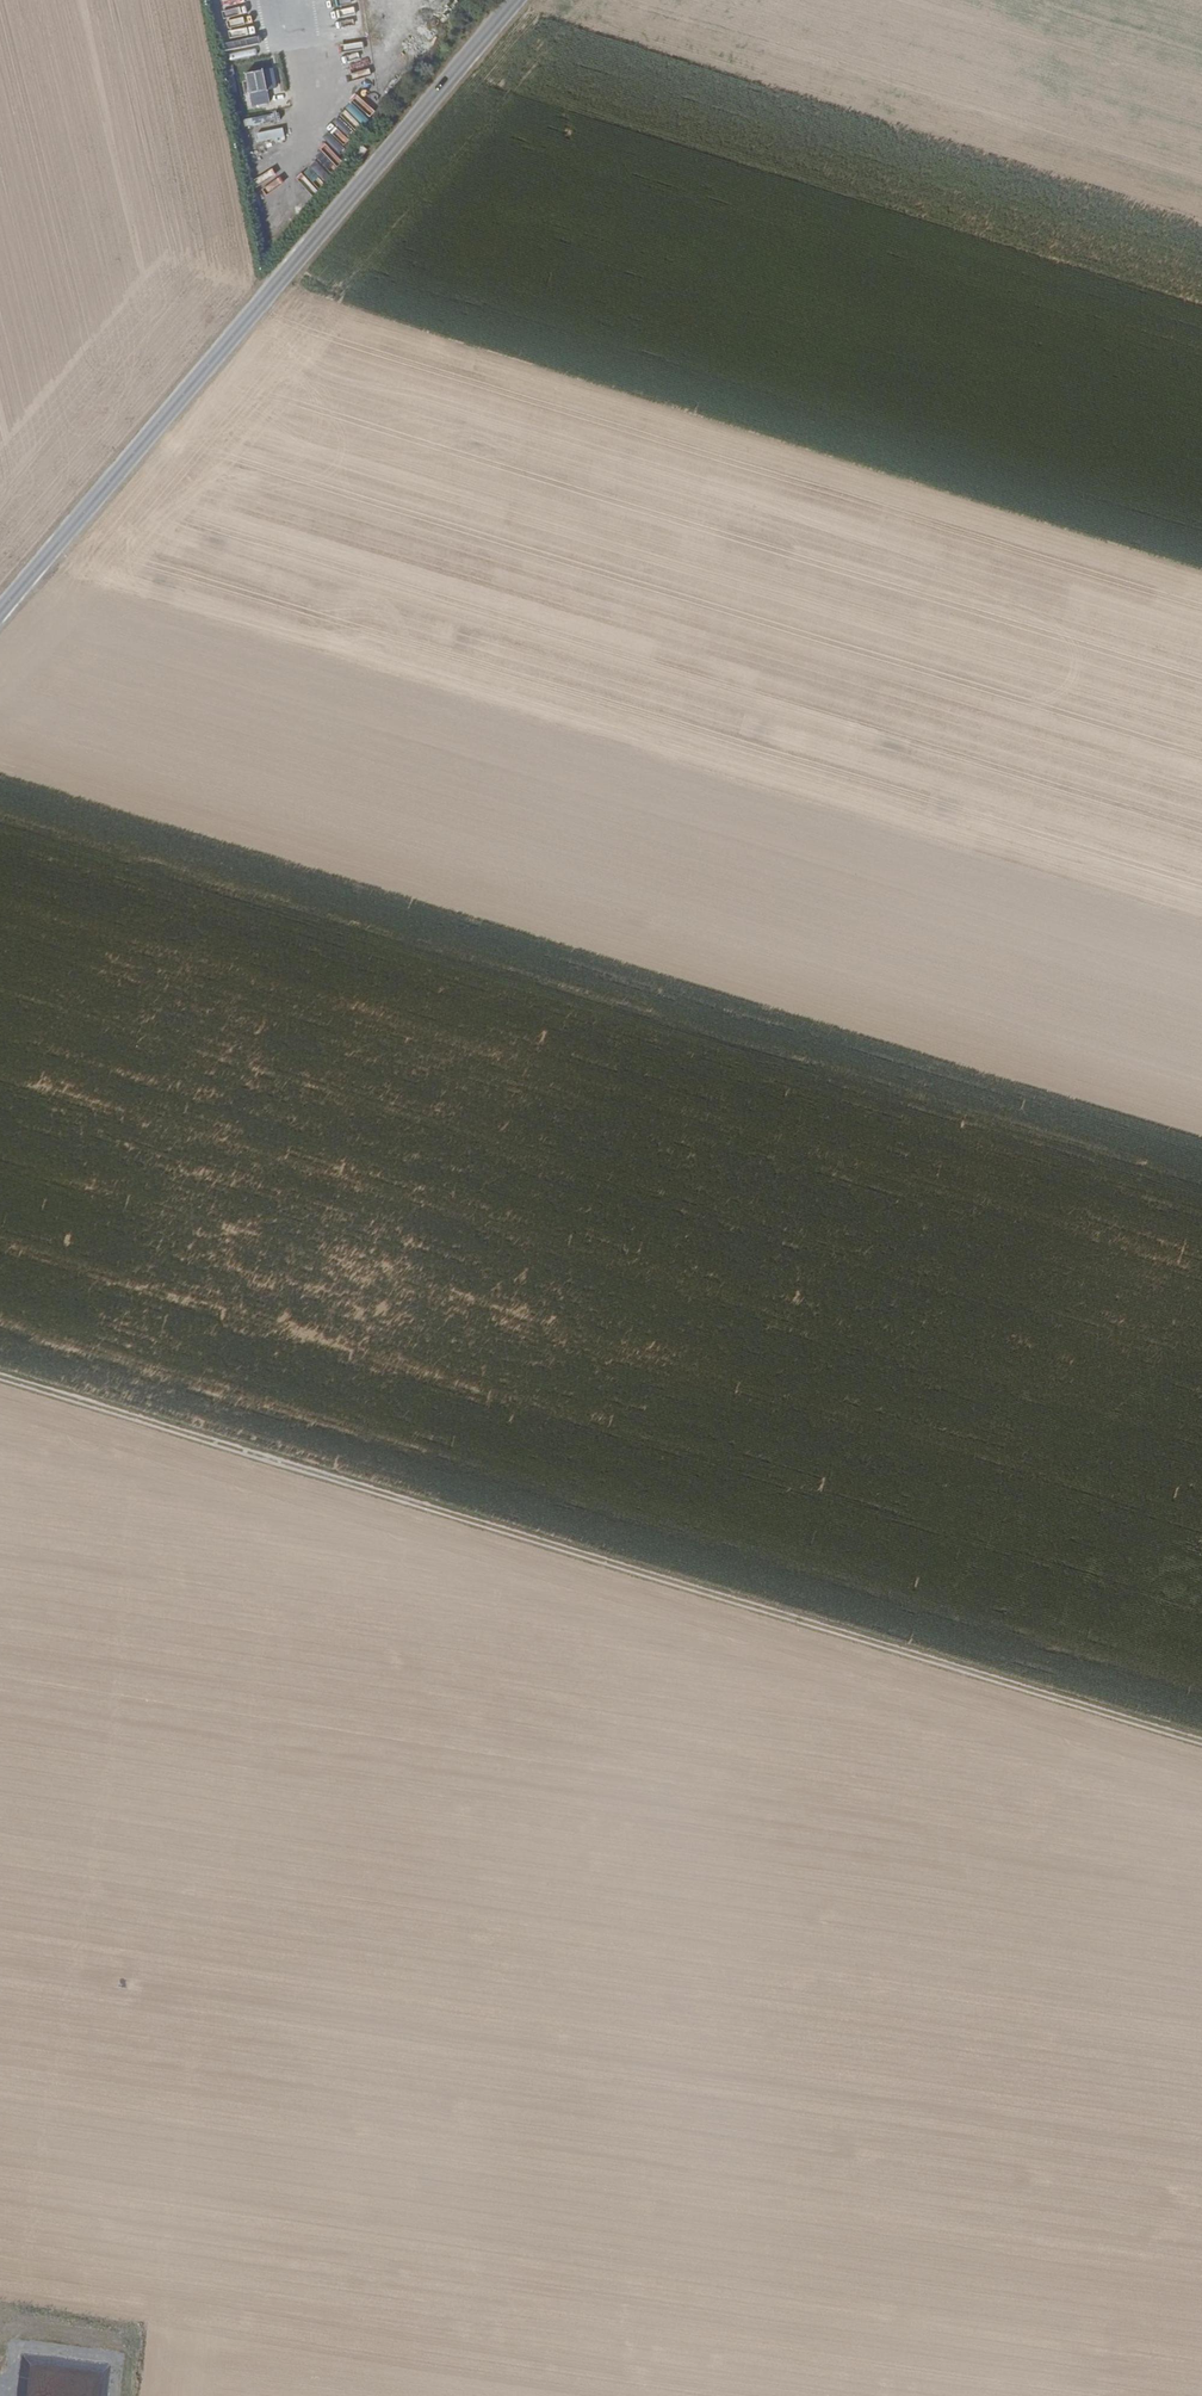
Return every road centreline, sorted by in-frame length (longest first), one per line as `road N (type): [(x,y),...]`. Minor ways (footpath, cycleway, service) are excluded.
road 1 (track): [(1201,1751),(0,1385)]
road 2 (tertiary): [(520,0),(0,616)]

